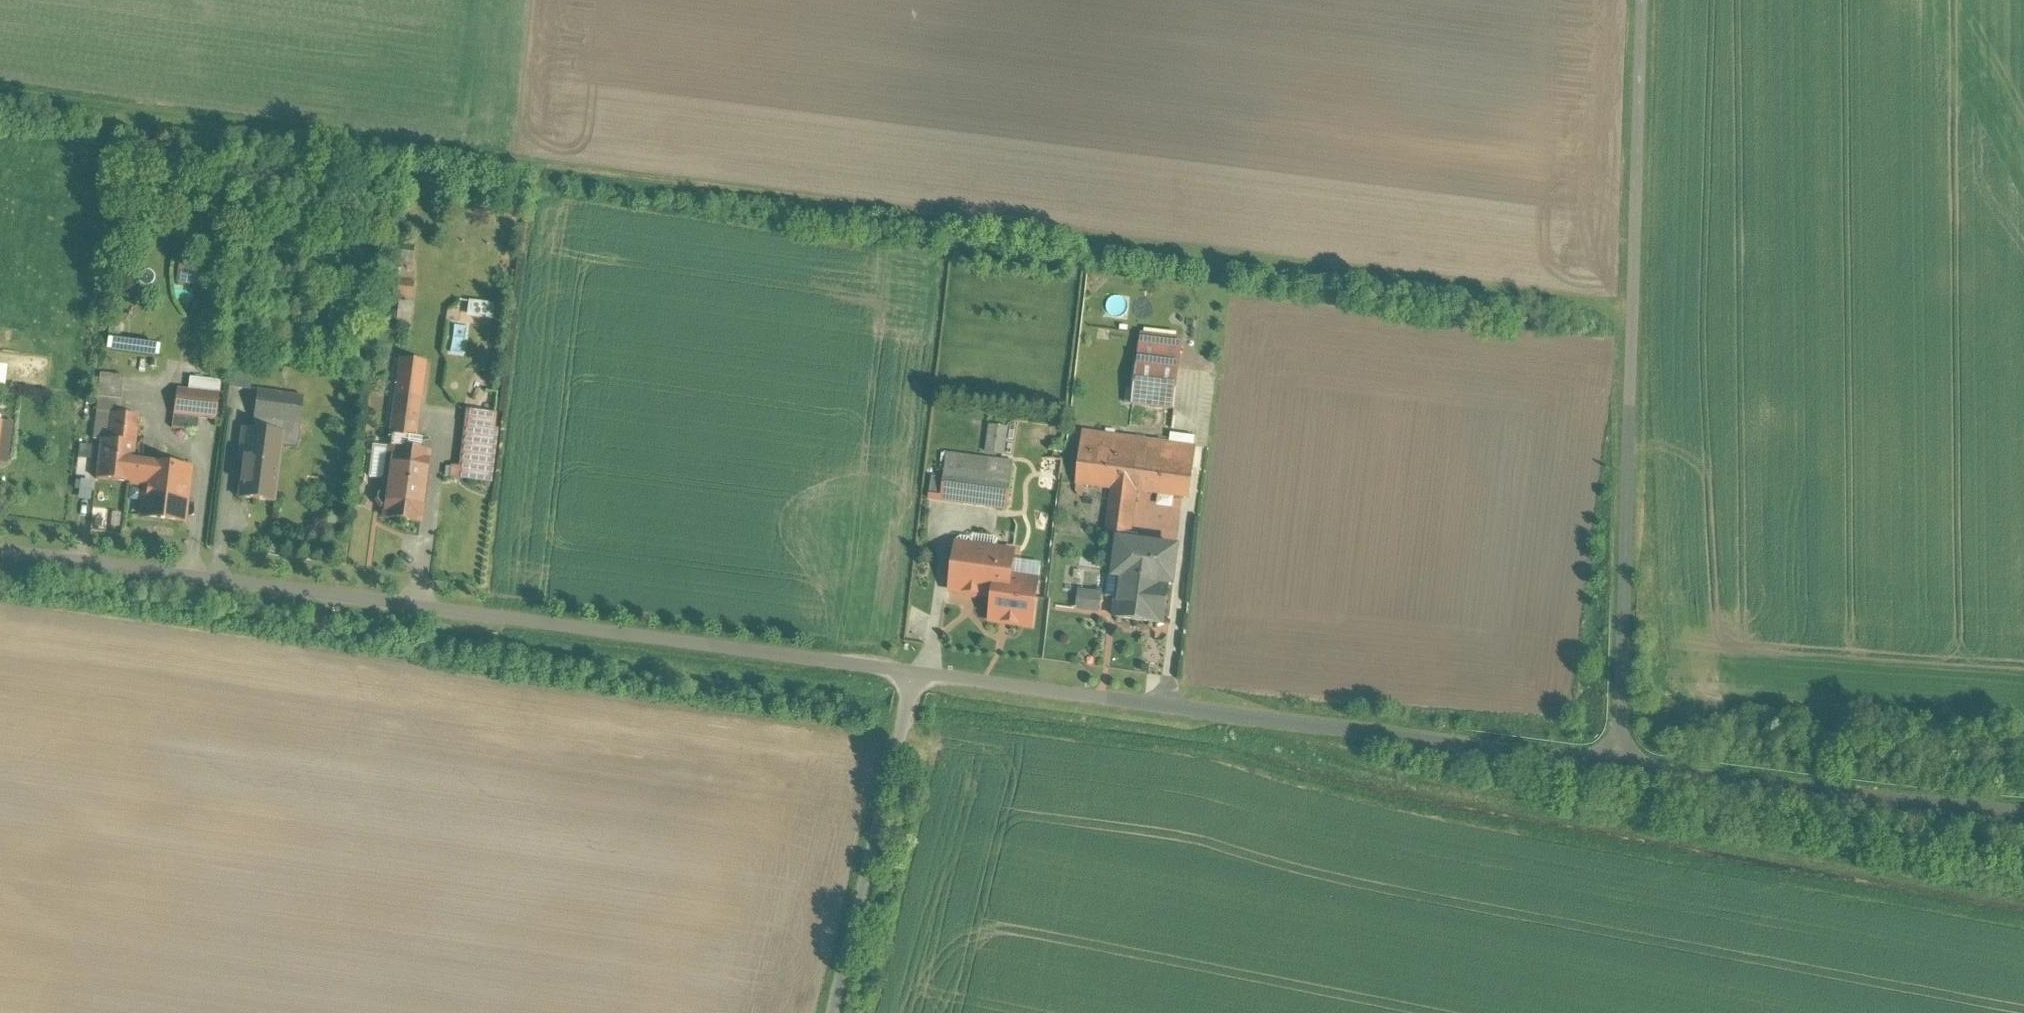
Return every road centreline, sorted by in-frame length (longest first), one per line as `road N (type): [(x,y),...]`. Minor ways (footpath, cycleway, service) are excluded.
road 1 (residential): [(0,546),(916,671)]
road 2 (unclassified): [(1621,764),(1644,0)]
road 3 (residential): [(916,671),(1621,764)]
road 4 (residential): [(1621,764),(2023,813)]
road 5 (residential): [(916,671),(834,1012)]

